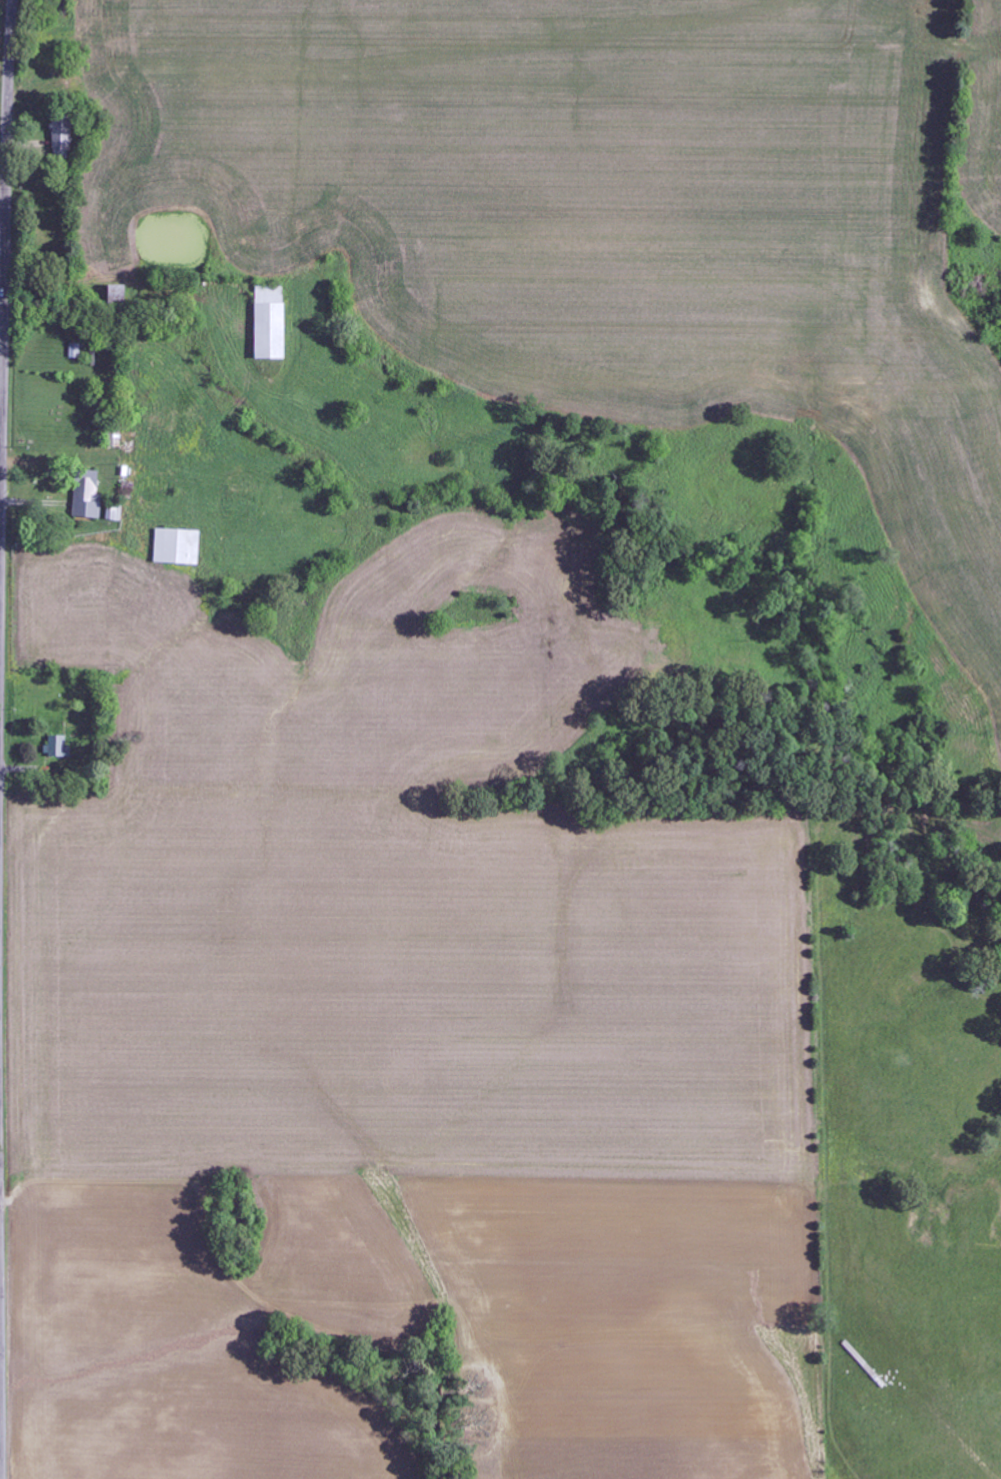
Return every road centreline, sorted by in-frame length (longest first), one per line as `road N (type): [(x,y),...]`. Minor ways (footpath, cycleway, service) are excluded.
road 1 (residential): [(0,558),(13,0)]

